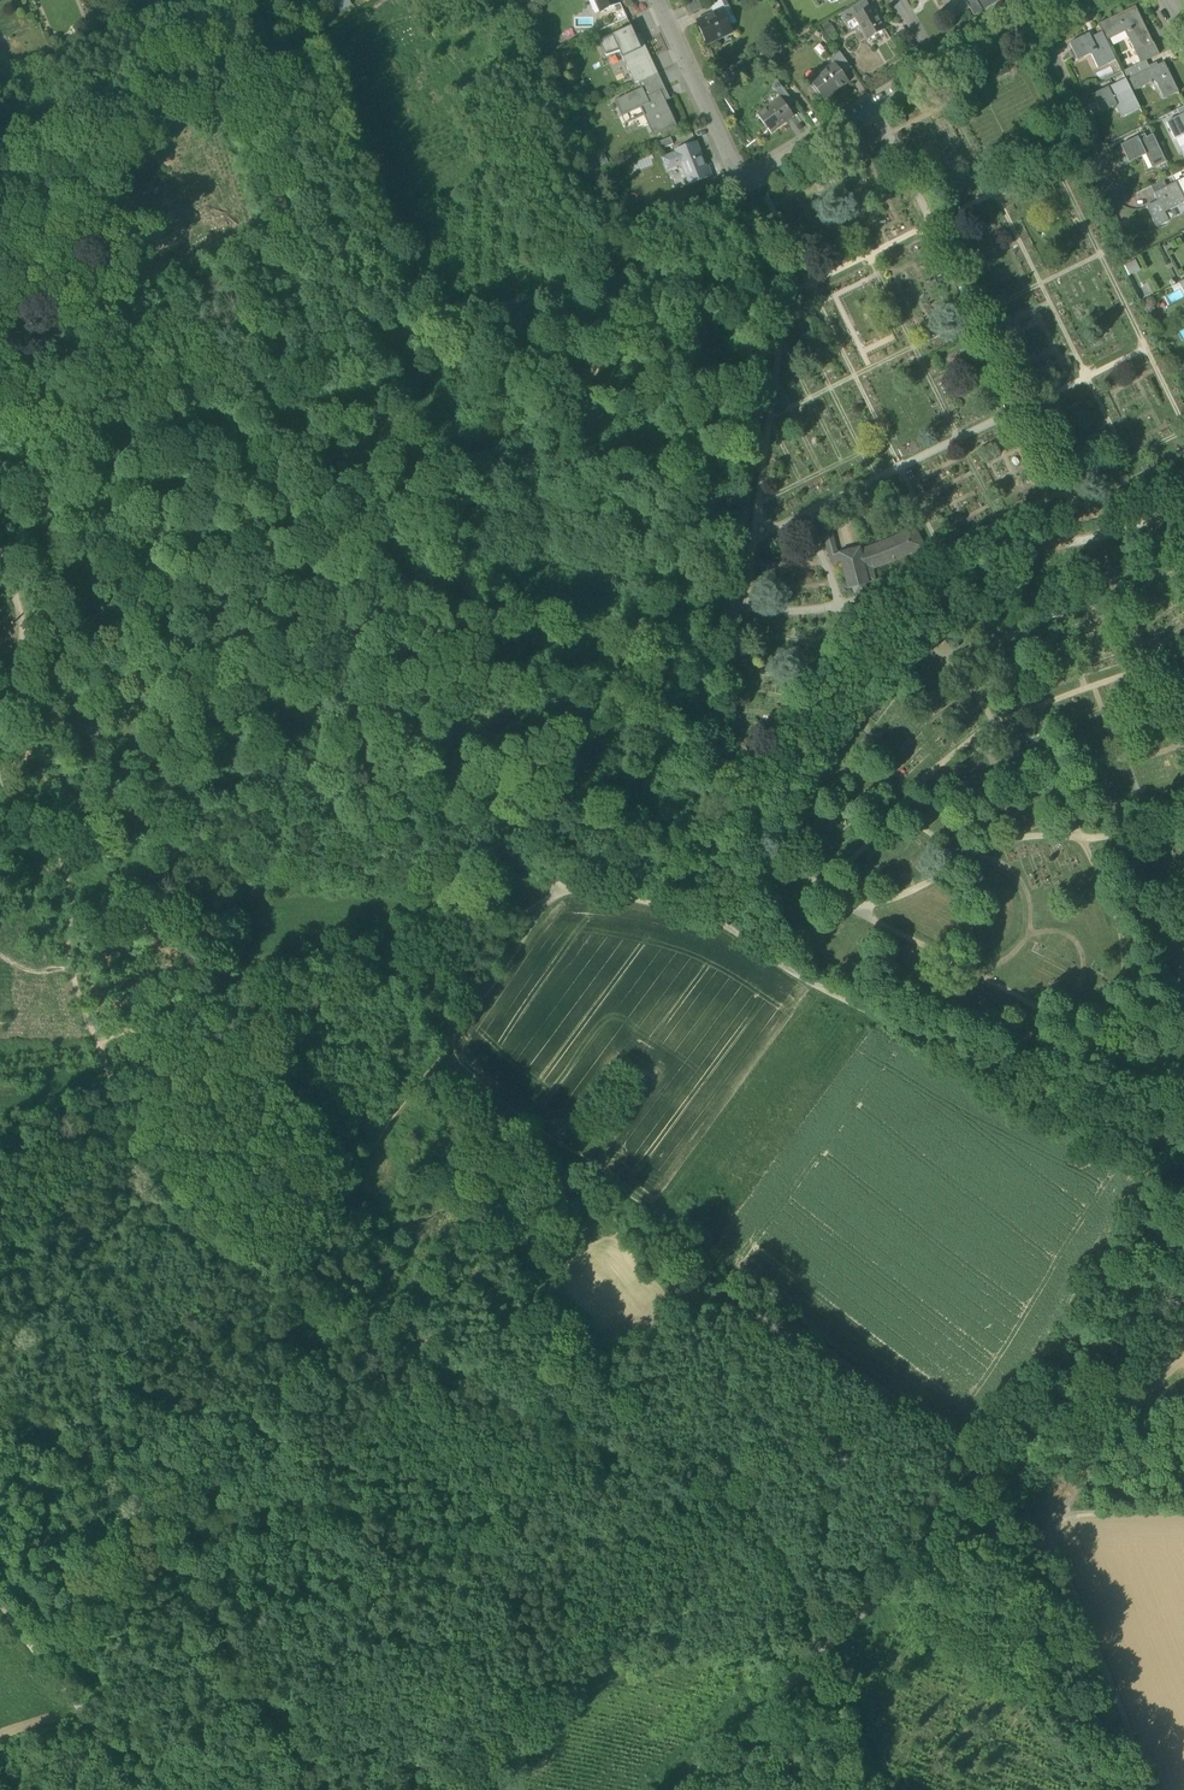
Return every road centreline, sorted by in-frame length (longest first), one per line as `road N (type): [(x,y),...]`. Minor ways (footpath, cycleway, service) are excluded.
road 1 (track): [(133,1110),(189,1219),(218,1248),(331,1322),(461,1392),(642,1468),(735,1494),(835,1643)]
road 2 (residential): [(683,1789),(919,1565),(982,1490),(1183,1186)]
road 3 (track): [(1183,1135),(1138,1137),(796,974),(734,926)]
road 4 (residential): [(940,70),(743,186),(658,0)]
road 5 (track): [(982,1490),(980,1469),(965,1452),(717,1270)]
road 6 (track): [(99,1037),(74,966),(63,798),(35,757)]
road 7 (track): [(1151,1789),(1047,1520)]
road 8 (track): [(573,876),(435,1063)]
road 9 (track): [(0,1605),(134,1789)]
road 10 (residential): [(1035,14),(1117,187)]
road 11 (track): [(734,926),(573,876)]
road 12 (track): [(0,550),(20,637),(19,704)]
road 13 (track): [(133,1110),(0,1156)]
road 14 (track): [(1047,1520),(1118,1403)]

